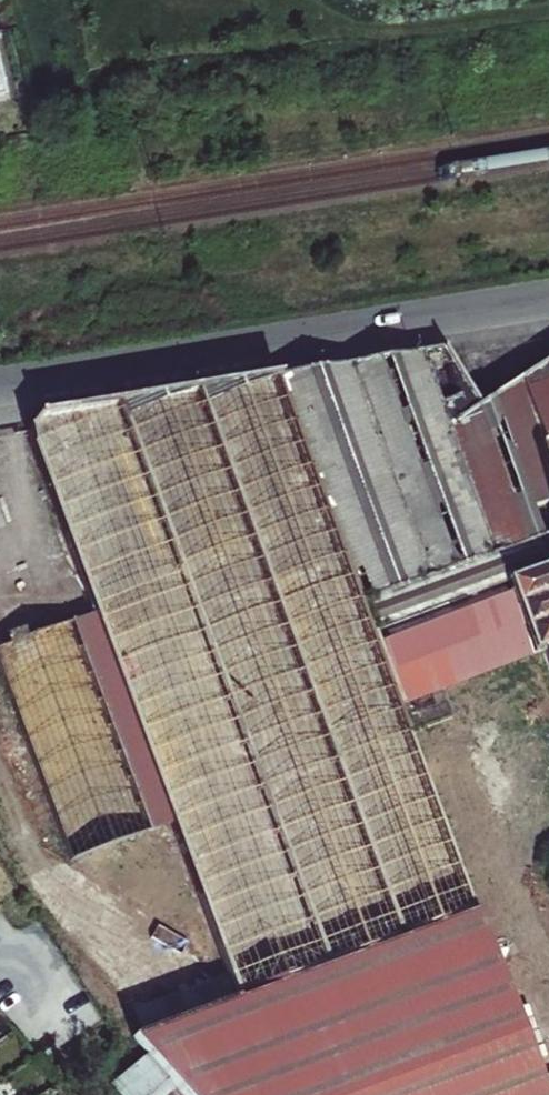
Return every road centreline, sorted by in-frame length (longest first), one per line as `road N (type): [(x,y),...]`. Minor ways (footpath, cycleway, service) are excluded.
road 1 (residential): [(0,389),(548,299)]

